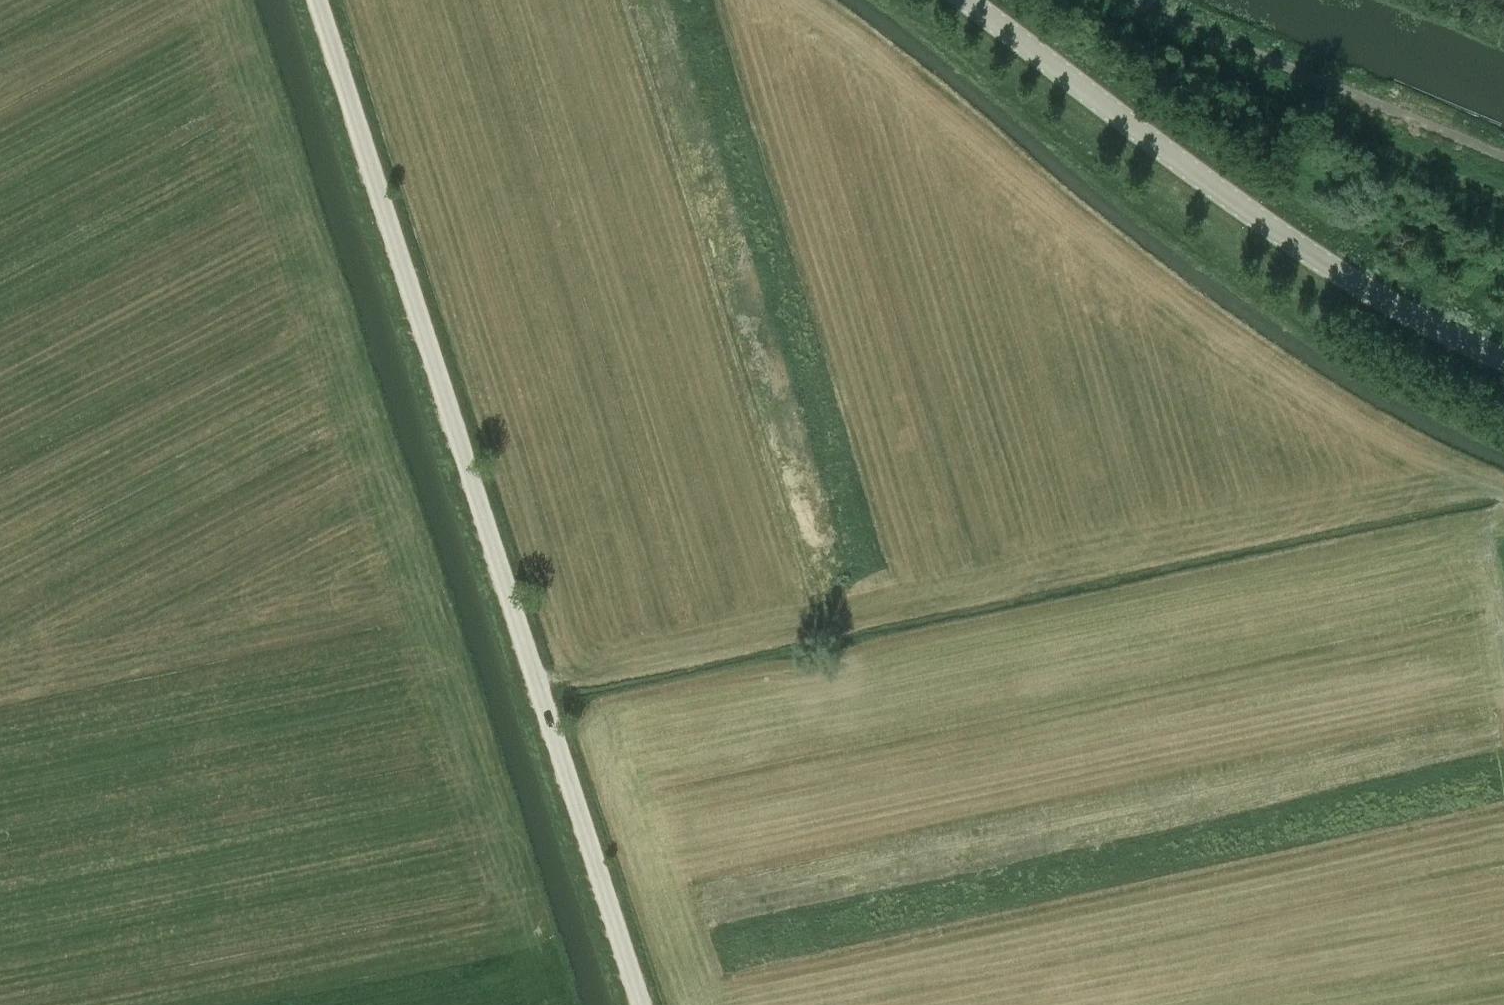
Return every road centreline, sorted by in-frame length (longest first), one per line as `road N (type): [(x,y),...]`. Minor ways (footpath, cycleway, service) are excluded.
road 1 (unclassified): [(639,1004),(323,0)]
road 2 (tertiary): [(1503,362),(1434,333),(1242,210),(960,0)]

